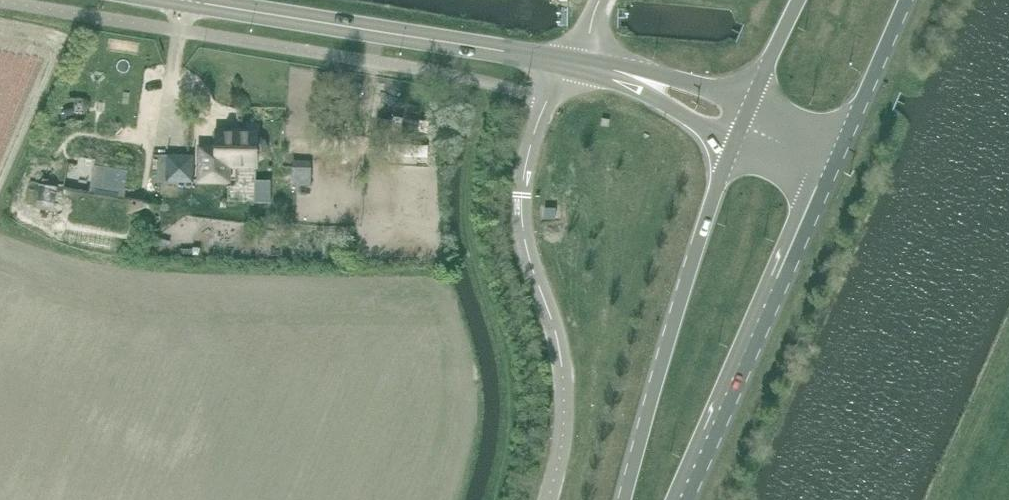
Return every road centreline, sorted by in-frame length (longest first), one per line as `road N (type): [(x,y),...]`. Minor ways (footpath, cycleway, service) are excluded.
road 1 (unclassified): [(548,499),(564,424),(562,373),(527,254),(522,195),(536,124),(573,64)]
road 2 (tertiary): [(573,64),(188,0)]
road 3 (primary): [(736,139),(624,499)]
road 4 (primary): [(686,499),(832,168)]
road 5 (primary): [(832,168),(907,0)]

